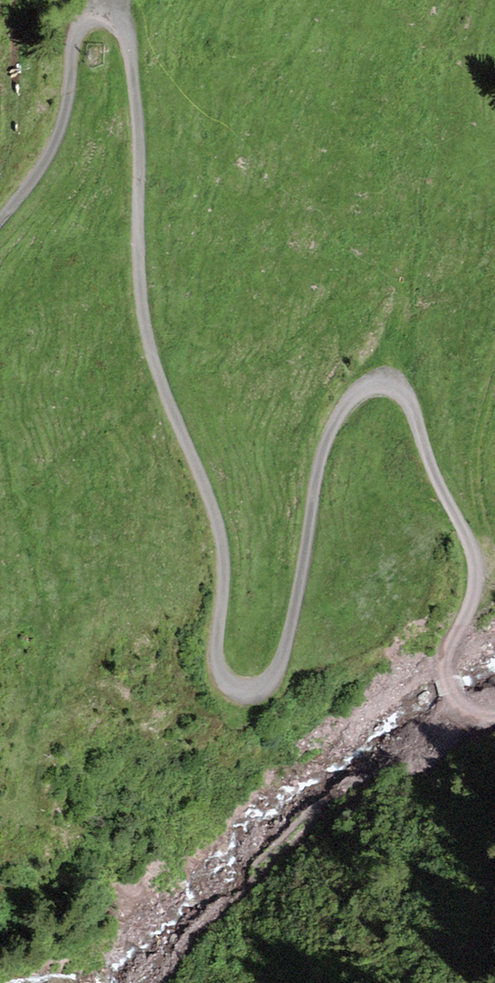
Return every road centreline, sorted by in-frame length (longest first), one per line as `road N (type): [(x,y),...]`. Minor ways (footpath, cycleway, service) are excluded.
road 1 (track): [(494,716),(476,717),(456,704),(448,664),(477,566),(410,403),(385,379),(351,393),(331,428),(286,638),(267,682),(235,692),(222,682),(220,524),(146,319),(135,77),(129,39),(107,13),(79,23),(65,123),(0,222)]

